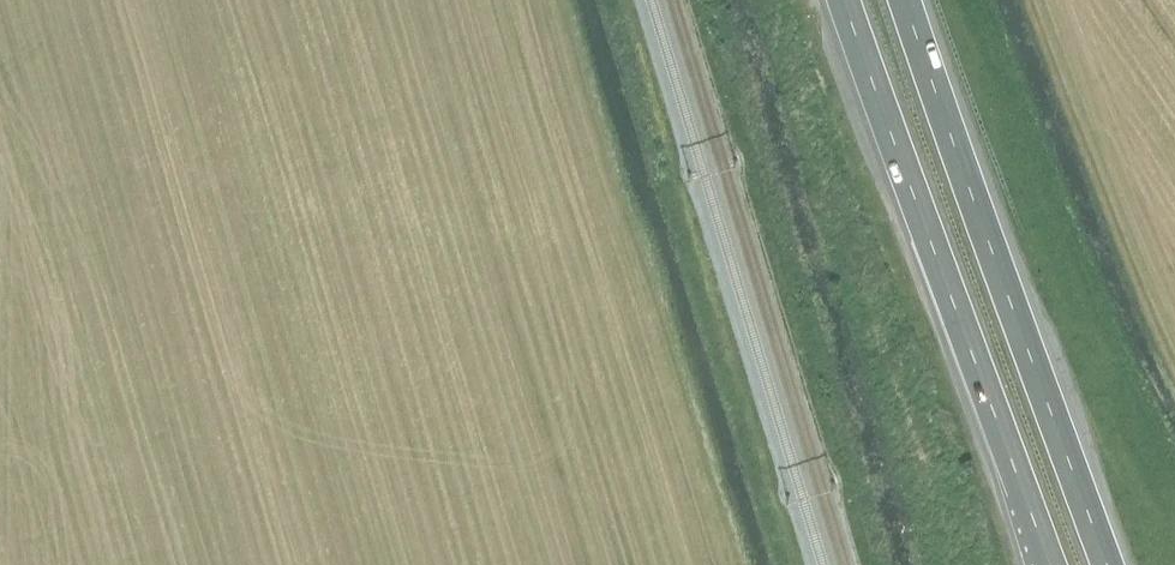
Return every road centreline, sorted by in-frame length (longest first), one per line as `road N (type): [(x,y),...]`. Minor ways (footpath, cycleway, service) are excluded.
road 1 (trunk): [(845,0),(1053,564)]
road 2 (trunk): [(1107,564),(904,0)]

